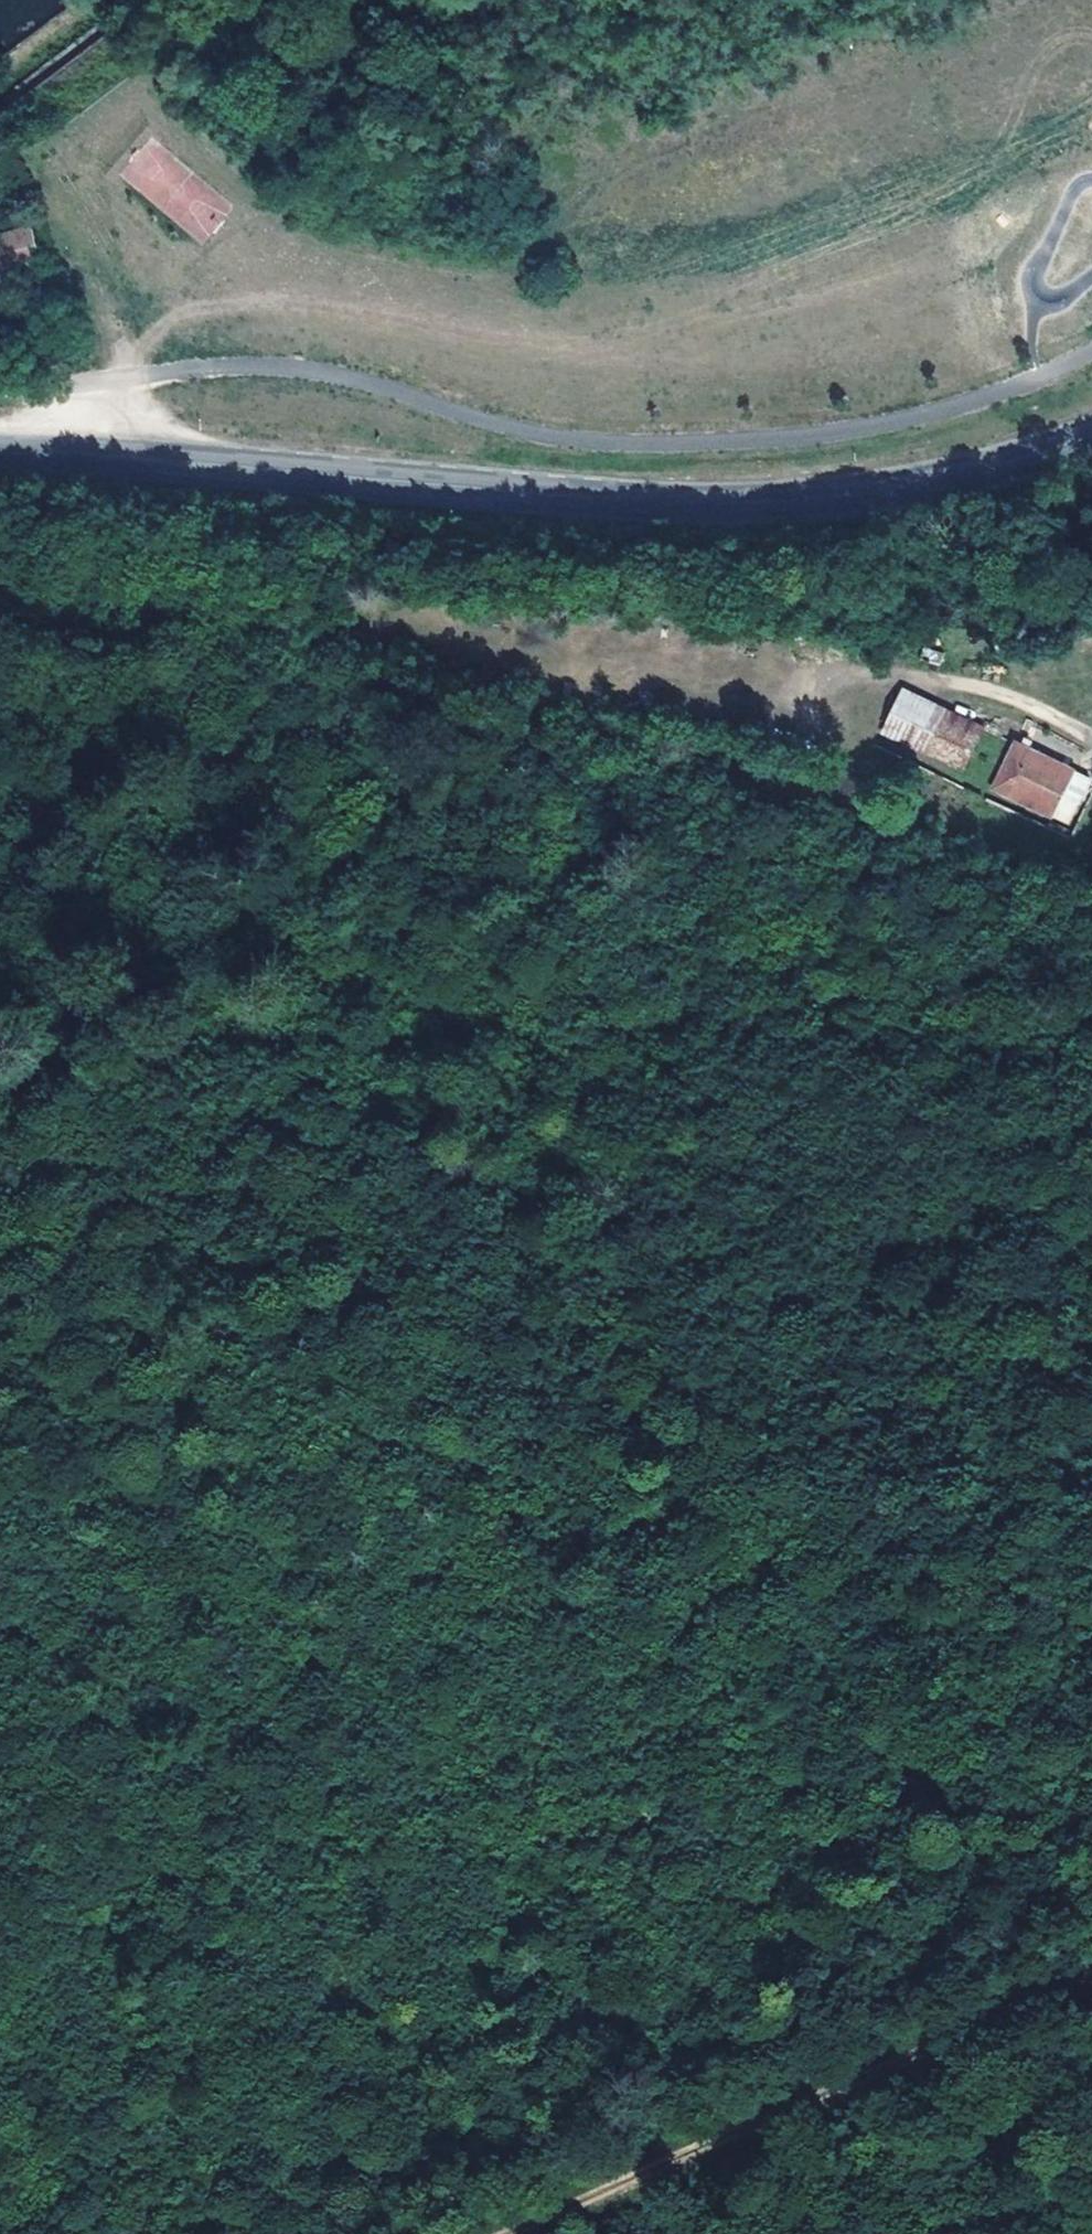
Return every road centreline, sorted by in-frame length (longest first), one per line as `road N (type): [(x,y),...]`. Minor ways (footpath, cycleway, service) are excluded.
road 1 (secondary): [(0,454),(121,454),(545,494),(785,500),(928,481),(1091,431)]
road 2 (residential): [(1091,735),(1022,697),(974,682),(812,685)]

